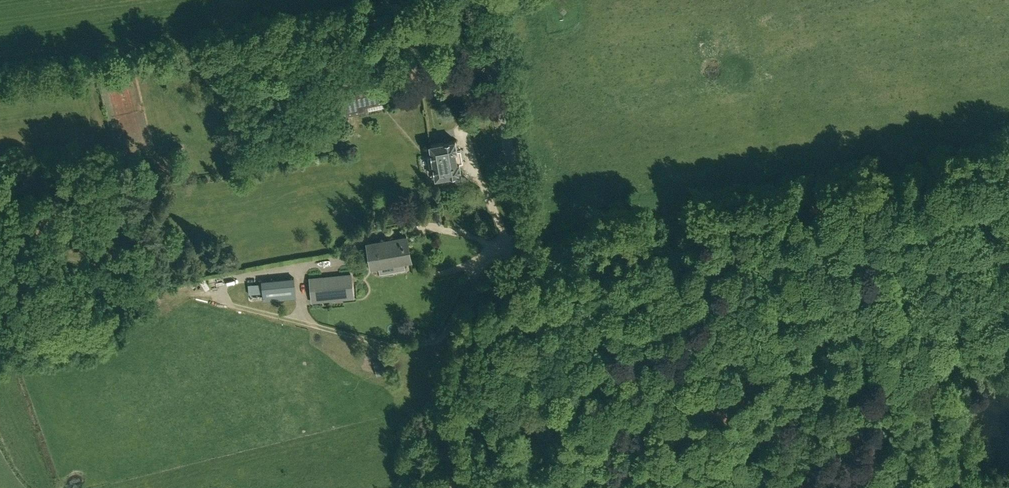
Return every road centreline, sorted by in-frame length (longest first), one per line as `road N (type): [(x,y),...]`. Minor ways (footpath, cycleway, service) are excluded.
road 1 (tertiary): [(461,487),(463,384),(522,241),(525,208),(485,0)]
road 2 (track): [(523,229),(1008,147)]

